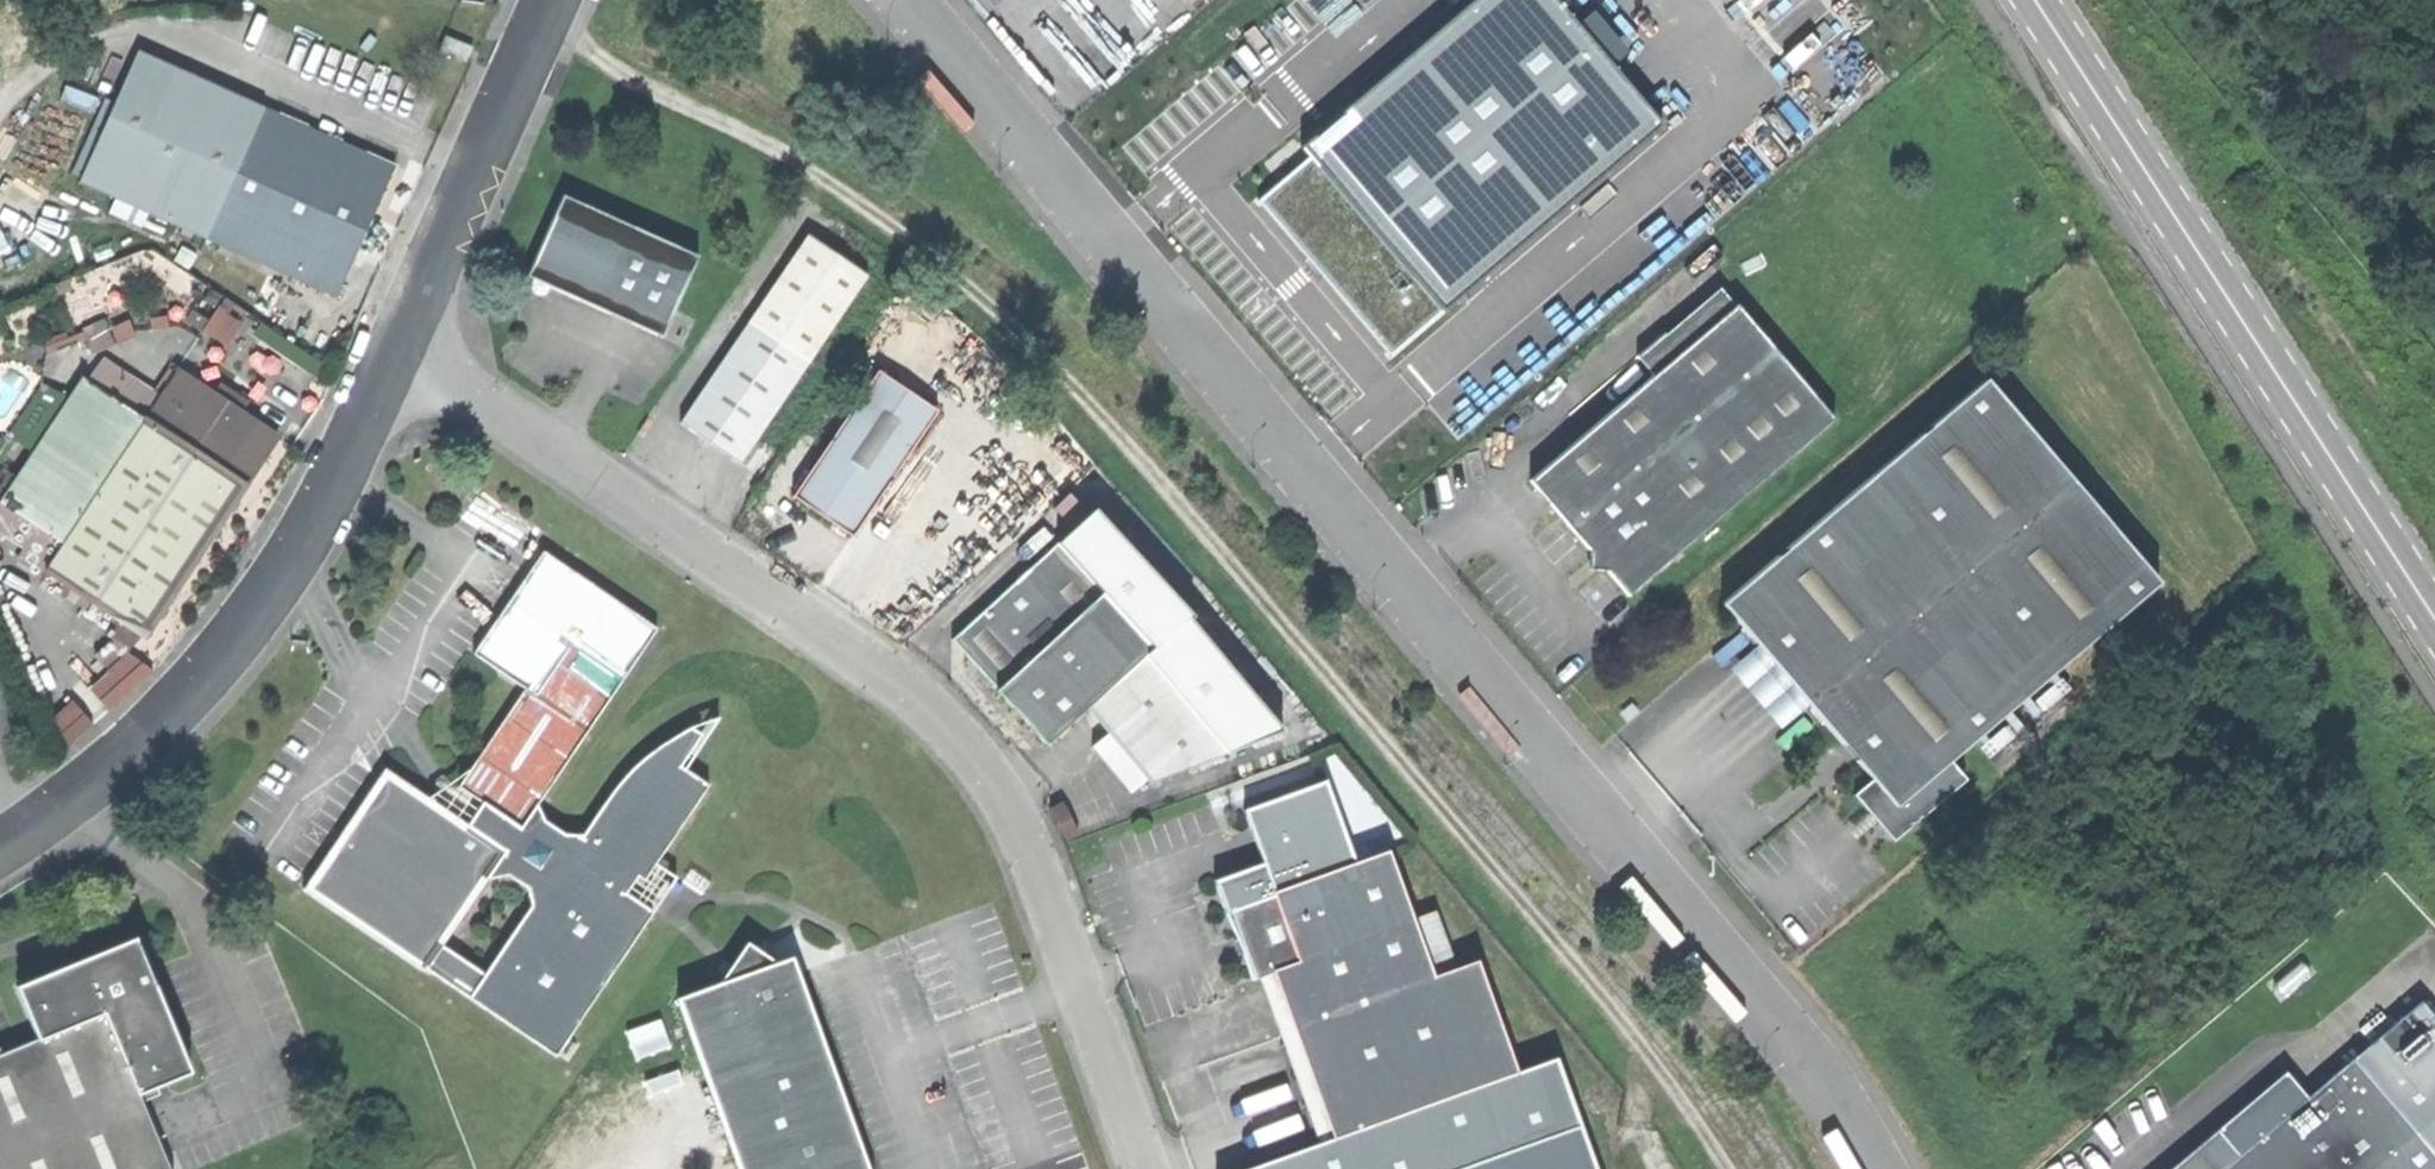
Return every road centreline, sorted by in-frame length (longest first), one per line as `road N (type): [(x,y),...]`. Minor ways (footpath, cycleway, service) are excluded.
road 1 (unclassified): [(905,0),(1793,1045),(1874,1168)]
road 2 (unclassified): [(400,347),(962,734),(1025,838),(1143,1168)]
road 3 (primary): [(2033,0),(2434,627)]
road 4 (unclassified): [(400,347),(226,653),(69,807),(0,845)]
road 5 (unclassified): [(554,0),(400,347)]
road 6 (track): [(2434,478),(2291,271),(2247,253),(2193,248)]
road 7 (track): [(1727,1168),(1647,1056)]

